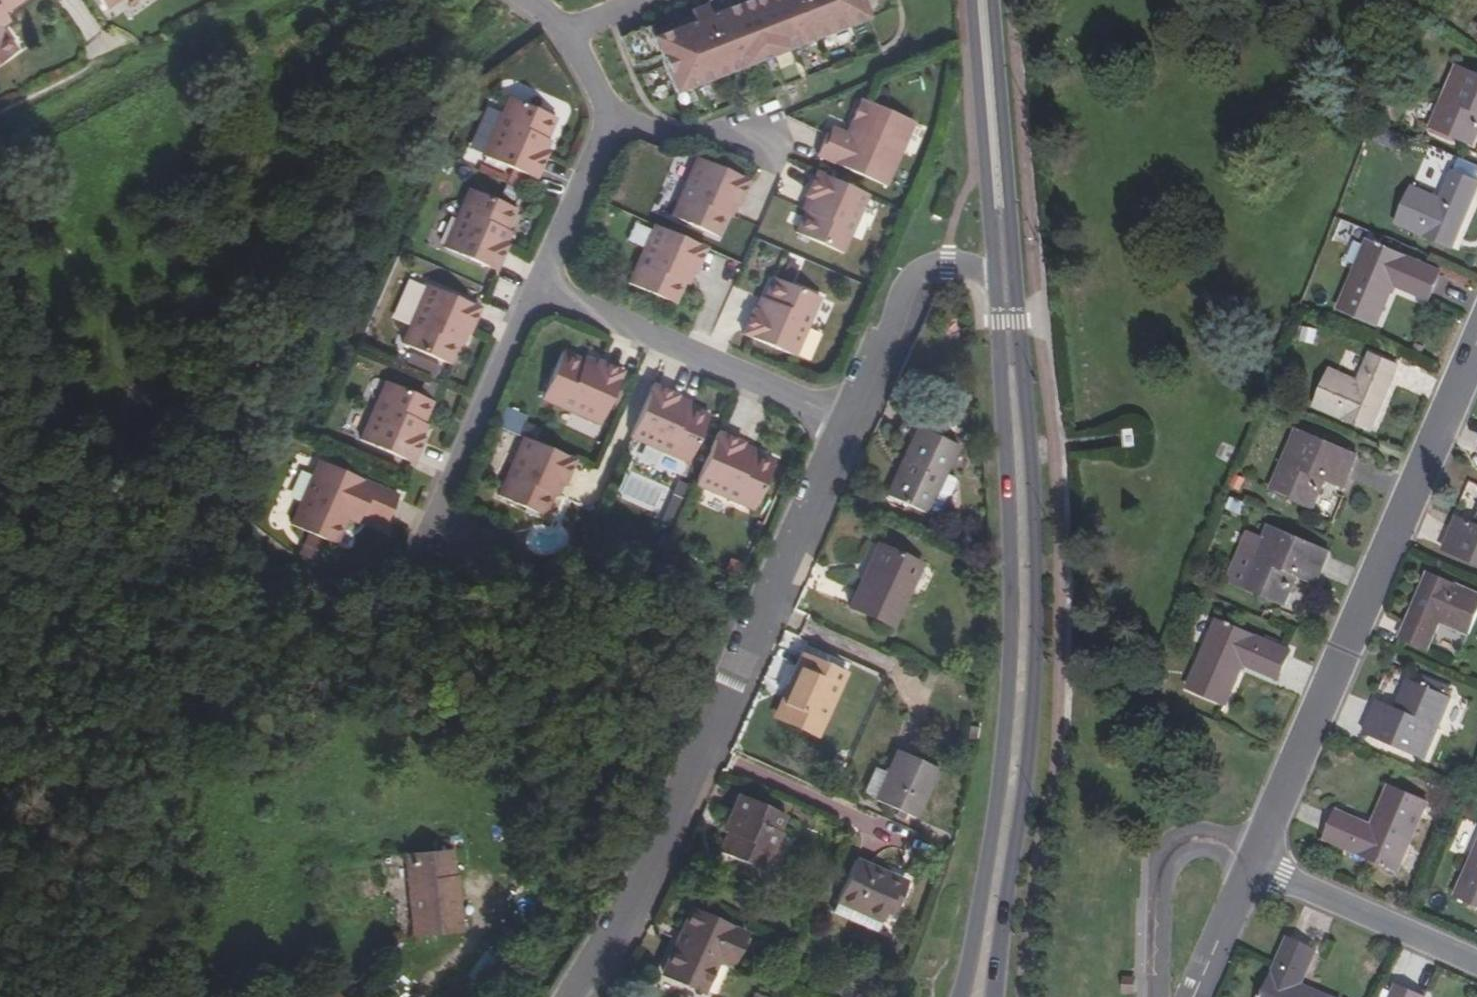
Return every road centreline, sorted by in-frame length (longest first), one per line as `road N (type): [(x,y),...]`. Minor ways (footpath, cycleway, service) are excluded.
road 1 (secondary): [(993,996),(1026,784),(1037,595),(990,0)]
road 2 (secondary): [(995,275),(1008,680),(962,996)]
road 3 (residential): [(573,996),(647,874),(852,423)]
road 4 (residential): [(1476,344),(1253,863)]
road 5 (residential): [(537,285),(852,423)]
road 6 (residential): [(418,548),(537,285)]
road 7 (secondary): [(970,0),(995,275)]
road 8 (residential): [(1253,863),(1476,962)]
road 9 (residential): [(852,423),(916,281),(949,267),(995,275)]
road 10 (residential): [(537,285),(610,116)]
road 11 (residential): [(522,0),(563,31),(610,116)]
road 12 (residential): [(1253,863),(1195,996)]

